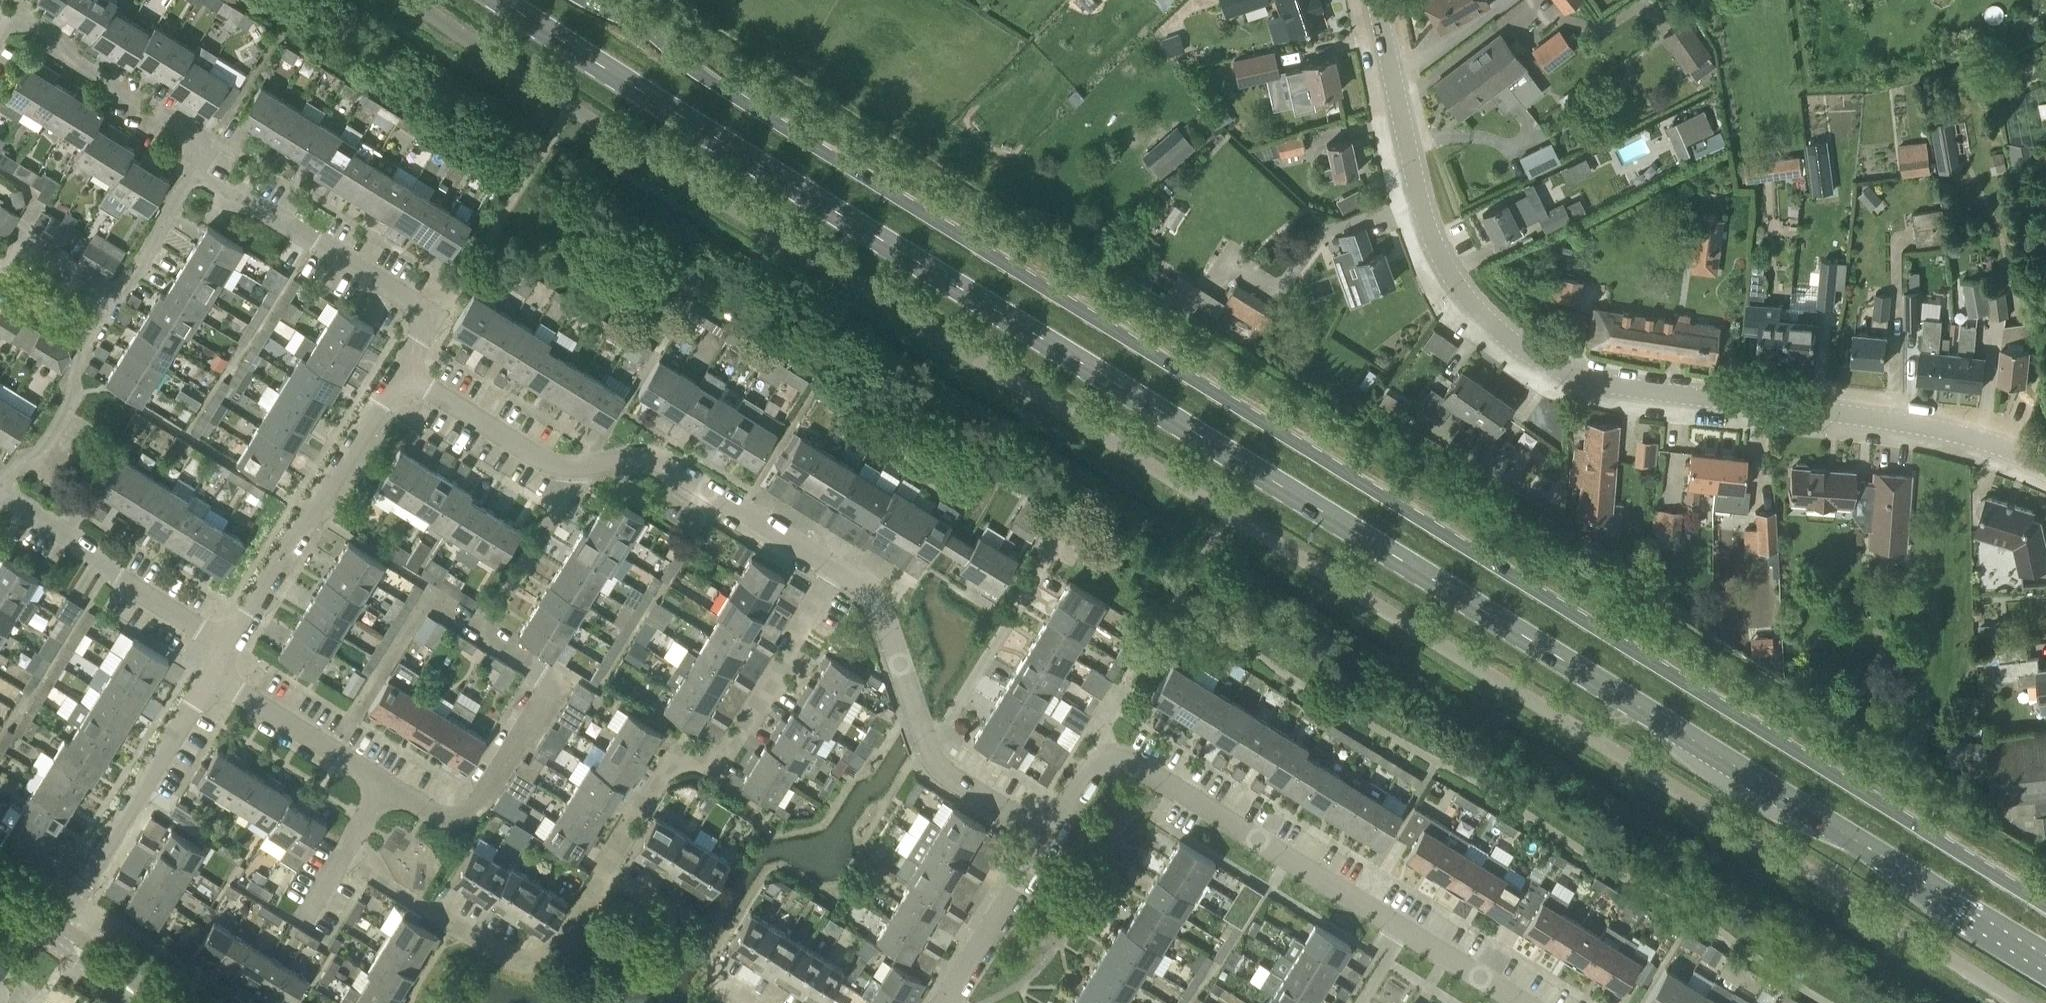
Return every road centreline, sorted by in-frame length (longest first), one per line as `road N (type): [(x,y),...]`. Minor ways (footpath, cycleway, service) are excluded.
road 1 (primary): [(501,0),(2045,963)]
road 2 (primary): [(2045,905),(706,79),(646,27),(585,0)]
road 3 (residential): [(2045,468),(1932,435),(1560,383),(1501,347),(1448,290),(1411,185),(1373,0)]
road 4 (residential): [(585,467),(481,632),(554,681),(481,801),(443,815),(384,784)]
road 5 (residential): [(835,569),(727,751),(665,770),(603,869)]
road 6 (residential): [(603,869),(557,948),(517,963),(340,859)]
road 7 (residential): [(1402,925),(1140,766),(1109,760)]
road 8 (residential): [(231,648),(401,374)]
road 9 (residential): [(71,946),(76,900),(213,677)]
road 10 (residential): [(835,569),(661,460),(585,467)]
road 11 (residential): [(928,750),(1067,528)]
road 12 (residential): [(198,163),(184,130),(73,62),(54,35),(7,8)]
road 13 (residential): [(928,750),(880,606),(835,569)]
road 14 (residential): [(585,467),(544,461),(401,374)]
road 15 (residential): [(401,374),(435,315),(315,242)]
road 16 (residential): [(384,784),(213,677)]
road 17 (residential): [(936,1002),(1048,837)]
road 18 (residential): [(7,477),(41,451),(93,342)]
road 19 (residential): [(118,300),(198,163)]
road 20 (residential): [(1048,837),(949,777),(928,750)]
road 21 (residential): [(118,300),(17,237),(0,262)]
road 22 (residential): [(315,242),(204,180),(198,163)]
road 23 (residential): [(1524,1002),(1402,925)]
road 24 (residential): [(231,648),(112,573)]
road 25 (residential): [(112,573),(0,494)]

